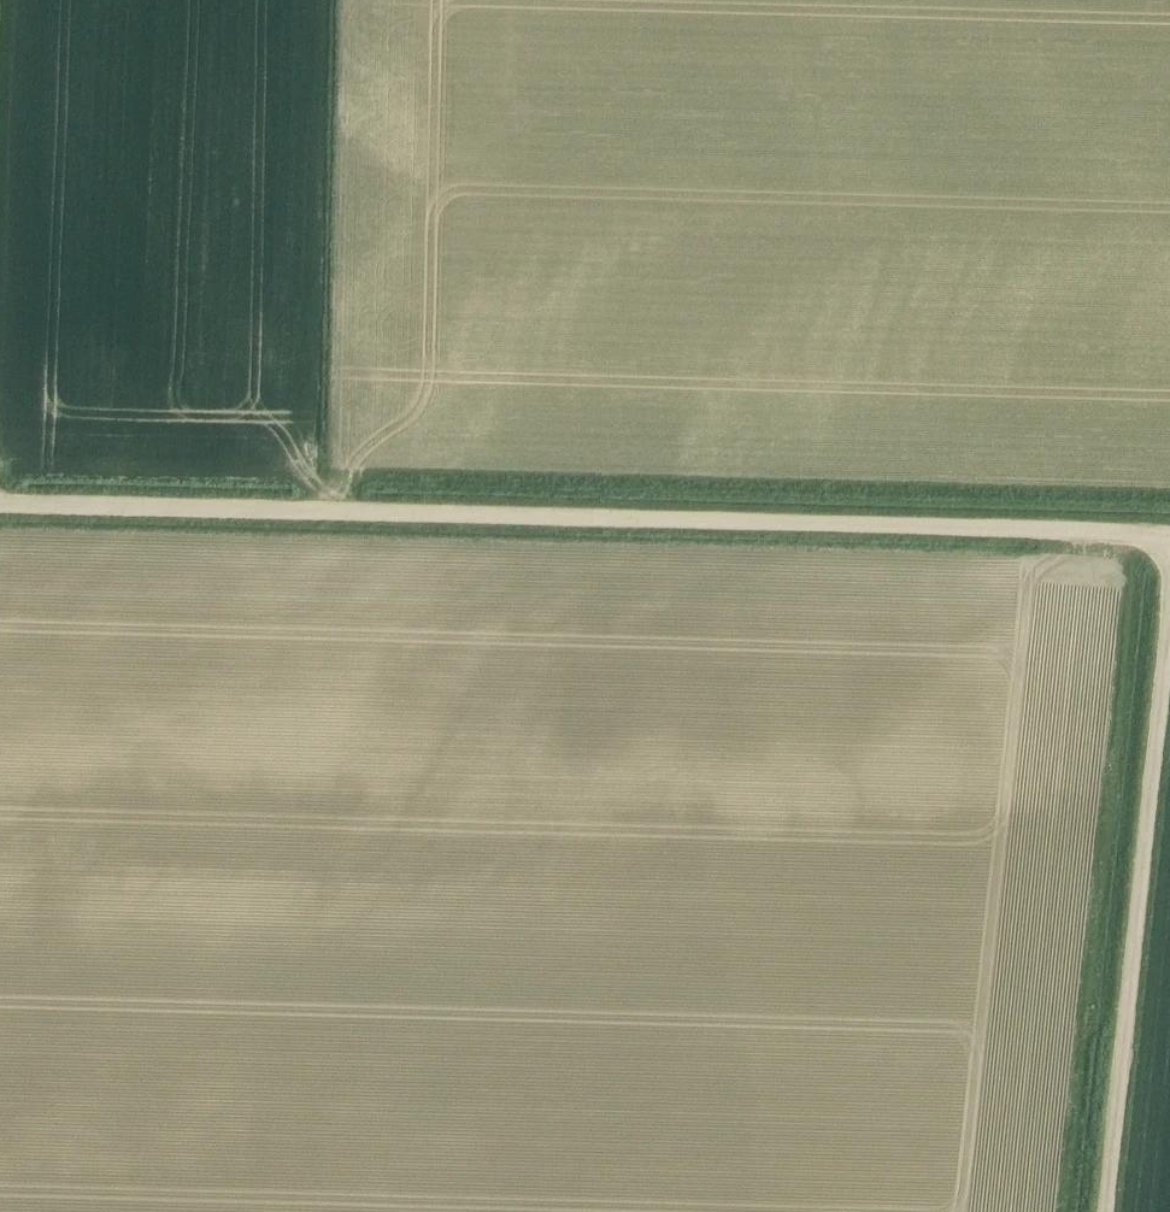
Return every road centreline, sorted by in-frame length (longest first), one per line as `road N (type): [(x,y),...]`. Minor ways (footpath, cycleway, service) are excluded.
road 1 (track): [(0,499),(1169,533)]
road 2 (track): [(1169,603),(1106,1211)]

